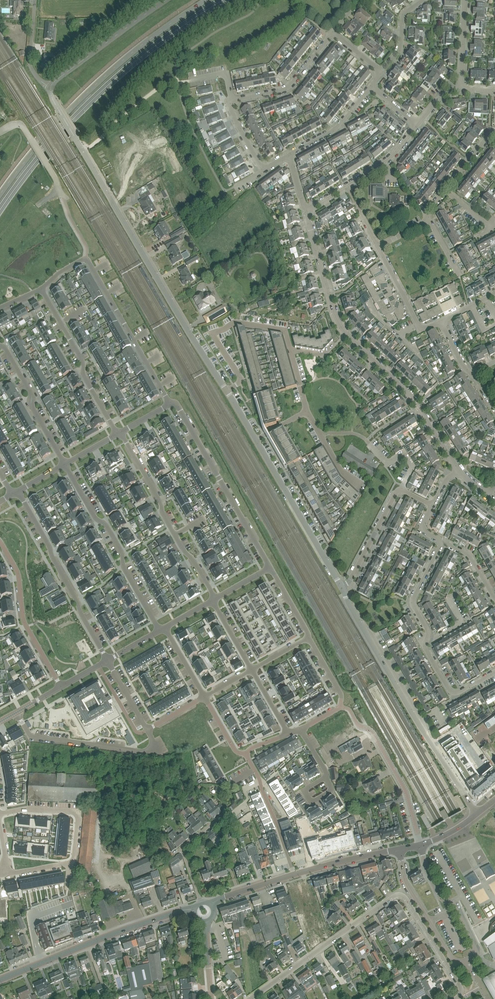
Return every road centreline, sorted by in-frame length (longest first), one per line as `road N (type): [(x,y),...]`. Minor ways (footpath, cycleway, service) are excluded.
road 1 (residential): [(226,390),(52,88)]
road 2 (secondary): [(0,211),(113,81),(224,0)]
road 3 (tertiary): [(458,471),(417,407),(342,329),(305,210)]
road 4 (unclassified): [(0,196),(107,75),(208,0)]
road 5 (residential): [(477,813),(343,589)]
road 6 (residential): [(442,543),(414,597),(428,632),(425,648),(453,696),(494,672)]
road 7 (tertiary): [(0,980),(193,910)]
road 8 (residential): [(163,629),(66,463)]
road 9 (residential): [(15,492),(107,660)]
road 10 (residential): [(270,567),(171,404)]
road 11 (residential): [(119,433),(214,598)]
road 12 (residential): [(249,998),(398,895)]
road 13 (residential): [(292,352),(286,330),(235,323),(212,334),(242,381),(226,390)]
road 14 (residential): [(343,589),(256,440)]
road 15 (residential): [(171,404),(86,259)]
road 16 (residential): [(41,289),(119,433)]
road 17 (residential): [(0,542),(18,575),(25,624),(61,687)]
road 18 (residential): [(17,712),(30,736),(142,751),(156,746)]
road 19 (unclassified): [(52,88),(165,0)]
road 20 (tertiary): [(305,210),(385,161),(418,125)]
road 21 (residential): [(400,850),(411,893),(452,958),(468,962)]
road 22 (residential): [(421,845),(406,792),(373,733),(361,726)]
road 23 (residential): [(403,490),(412,469),(404,454),(389,463),(356,433),(322,435)]
road 24 (residential): [(66,463),(0,346)]
road 25 (residential): [(468,962),(474,946),(454,905),(439,896),(421,845)]
road 26 (residential): [(0,812),(79,812),(72,864)]
road 27 (residential): [(233,100),(289,87),(334,33)]
road 28 (residential): [(454,998),(458,983),(398,895)]

